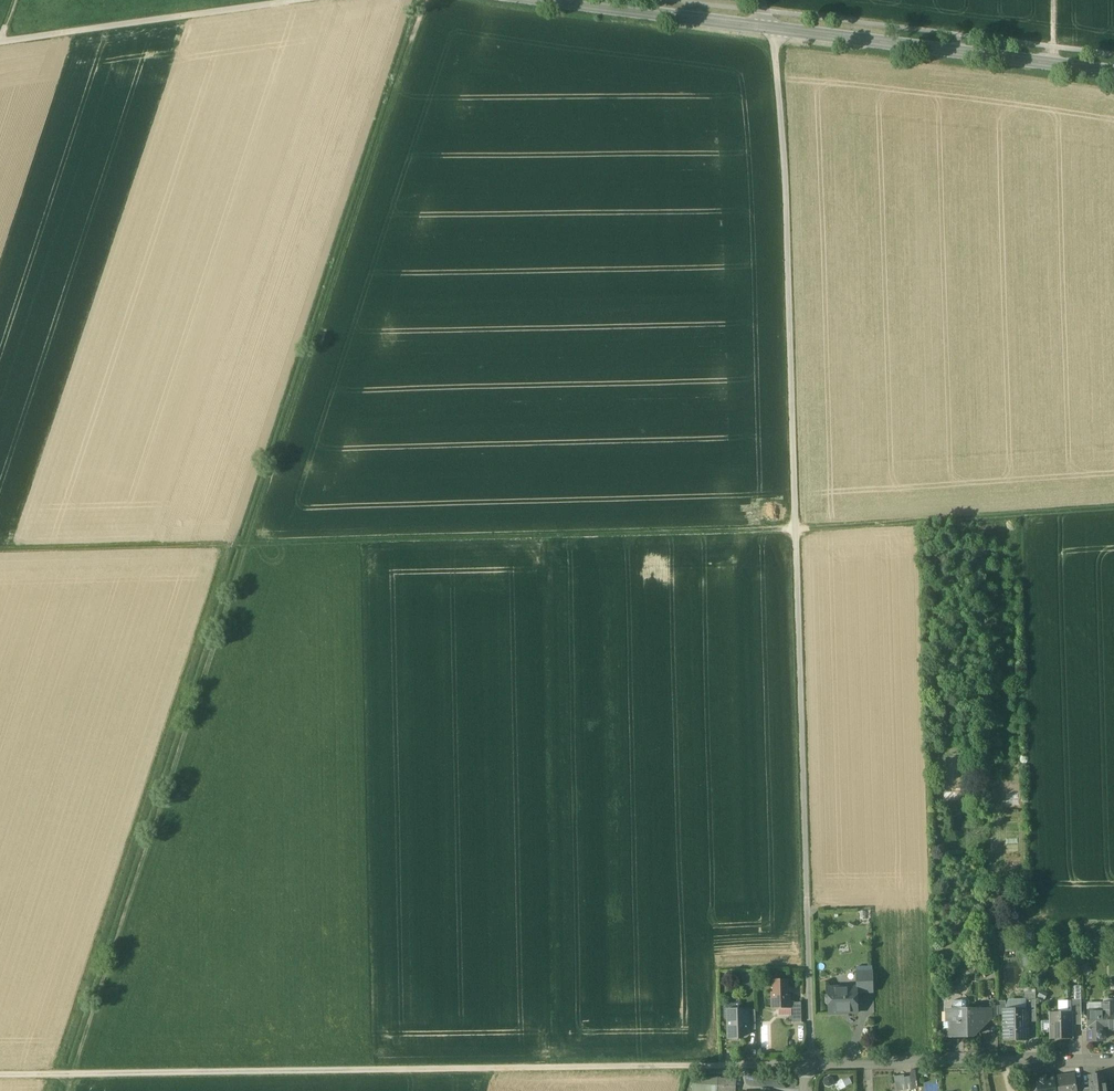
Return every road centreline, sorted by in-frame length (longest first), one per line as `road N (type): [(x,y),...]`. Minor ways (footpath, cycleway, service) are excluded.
road 1 (track): [(428,0),(66,1090)]
road 2 (track): [(1113,511),(795,530),(0,550)]
road 3 (track): [(809,972),(786,173),(771,28)]
road 4 (track): [(696,1066),(0,1075)]
road 5 (tertiary): [(771,28),(1113,72)]
road 6 (residential): [(810,1064),(1113,1062)]
road 7 (track): [(0,42),(292,0)]
road 8 (tertiary): [(544,0),(771,28)]

